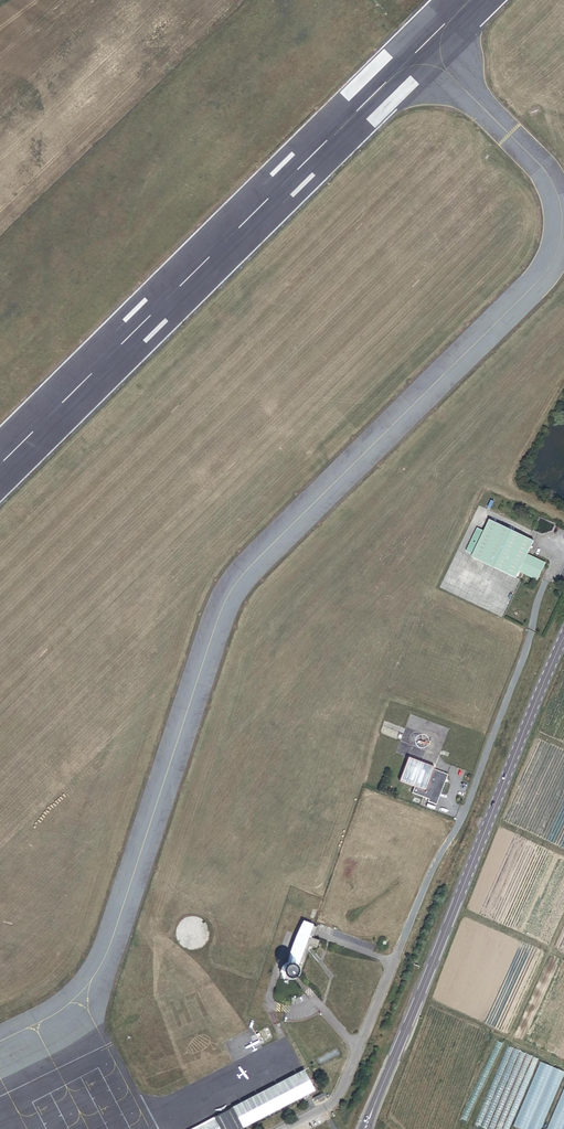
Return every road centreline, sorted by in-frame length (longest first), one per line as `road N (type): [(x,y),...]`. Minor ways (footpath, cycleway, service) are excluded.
road 1 (primary): [(366,1125),(563,638)]
road 2 (track): [(563,918),(466,1128)]
road 3 (track): [(432,1003),(563,1065)]

